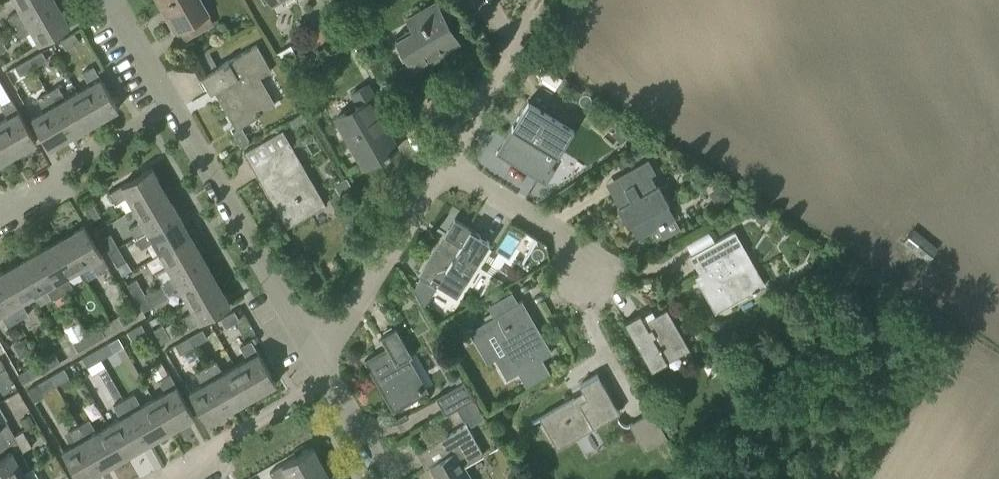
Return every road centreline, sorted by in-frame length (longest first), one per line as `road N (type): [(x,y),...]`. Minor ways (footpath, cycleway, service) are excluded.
road 1 (unclassified): [(317,360),(162,104)]
road 2 (unclassified): [(317,360),(446,157)]
road 3 (unclassified): [(157,478),(330,379)]
road 4 (unclassified): [(0,211),(162,104)]
road 5 (unclassified): [(598,267),(446,157)]
road 6 (unclassified): [(446,157),(541,9)]

